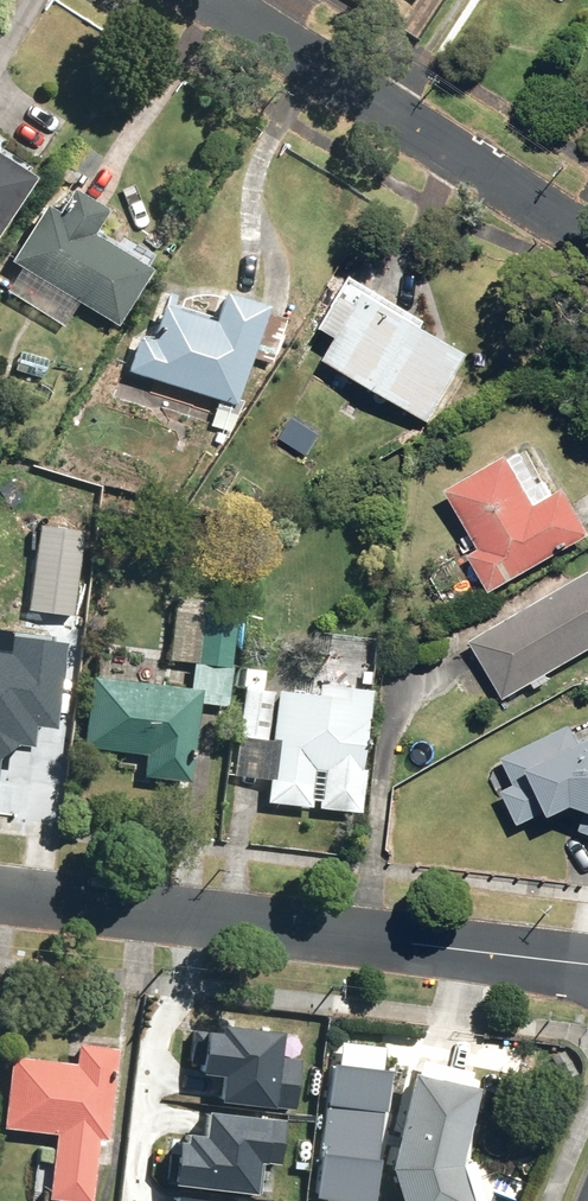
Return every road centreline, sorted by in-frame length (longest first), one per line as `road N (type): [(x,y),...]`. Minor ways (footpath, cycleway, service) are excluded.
road 1 (residential): [(0,890),(587,964)]
road 2 (residential): [(587,231),(225,0)]

